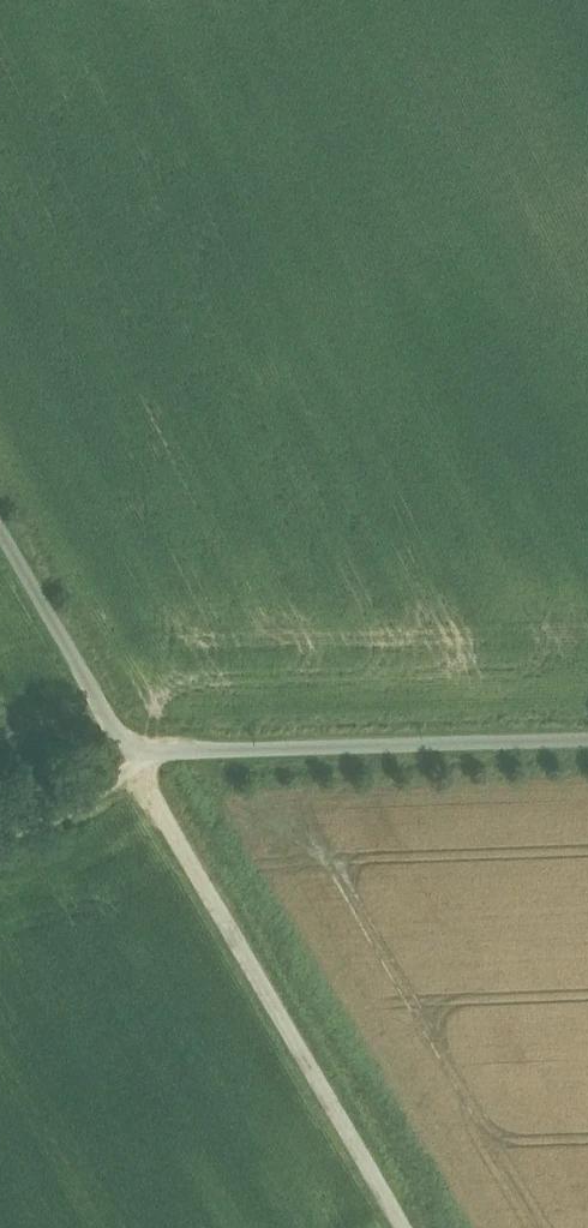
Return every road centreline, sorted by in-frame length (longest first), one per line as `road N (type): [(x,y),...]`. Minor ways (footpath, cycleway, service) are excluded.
road 1 (unclassified): [(0,523),(114,723),(144,755),(587,741)]
road 2 (track): [(144,755),(158,793),(407,1227)]
road 3 (track): [(0,843),(144,755),(0,787)]

